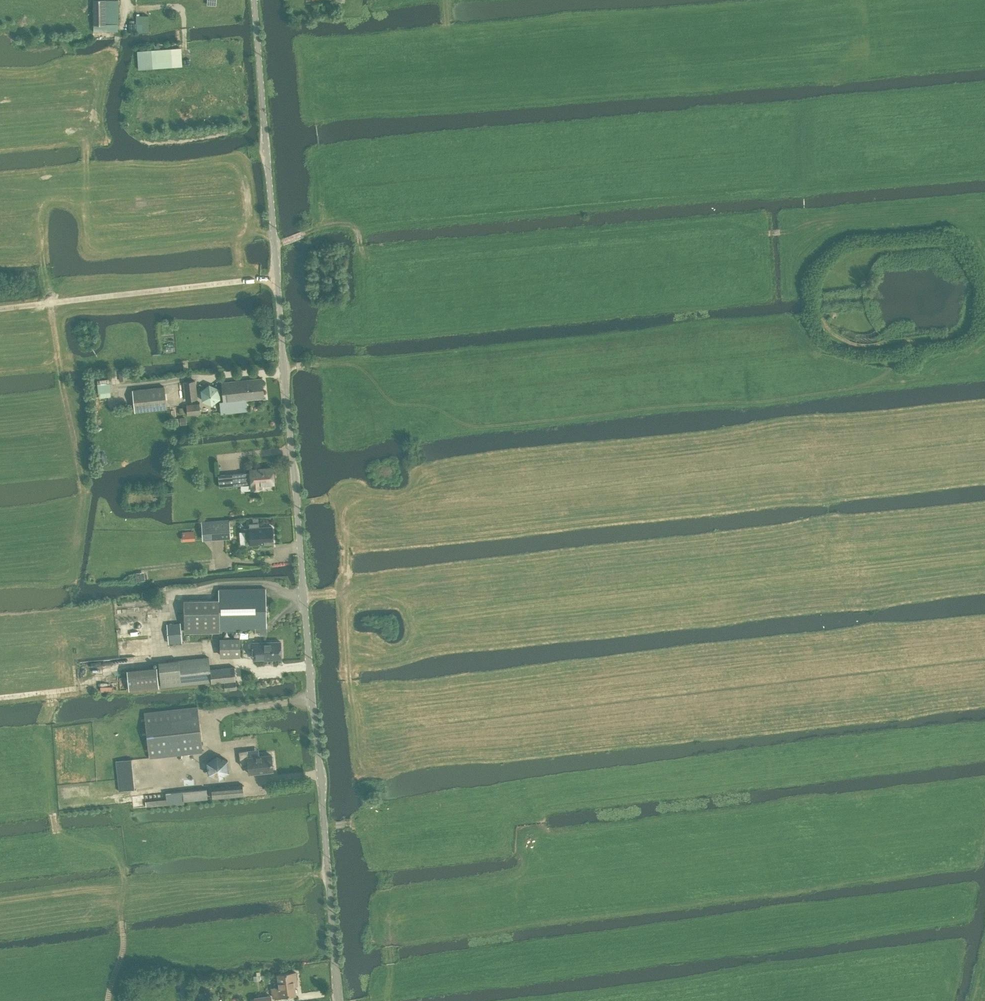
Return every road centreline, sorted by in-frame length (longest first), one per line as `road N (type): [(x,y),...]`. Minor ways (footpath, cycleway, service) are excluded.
road 1 (tertiary): [(342,1000),(252,0)]
road 2 (track): [(821,225),(377,260),(367,258),(358,233),(340,225),(273,245)]
road 3 (track): [(0,307),(277,278)]
road 4 (track): [(121,868),(123,954),(109,1000)]
road 5 (track): [(0,697),(105,684),(103,661)]

